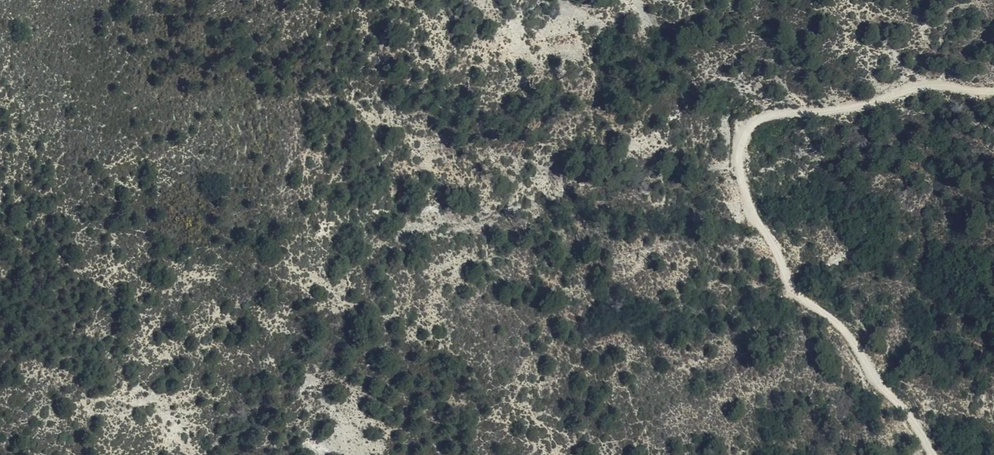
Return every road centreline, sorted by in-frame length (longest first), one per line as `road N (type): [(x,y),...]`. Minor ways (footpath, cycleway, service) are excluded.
road 1 (track): [(932,454),(835,322),(798,286),(750,205),(740,138),(755,120),(865,104),(907,87),(993,92)]

